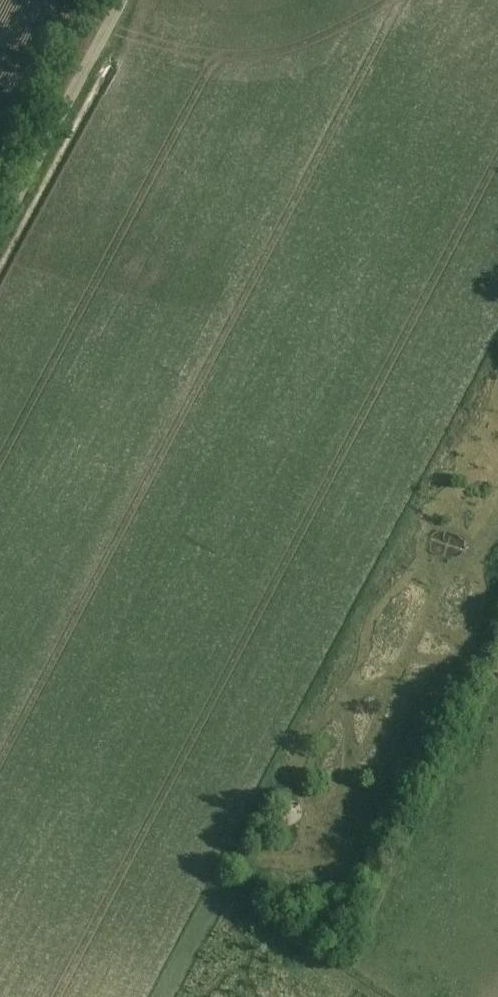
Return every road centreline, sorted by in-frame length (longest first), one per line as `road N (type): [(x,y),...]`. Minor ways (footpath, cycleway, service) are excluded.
road 1 (track): [(0,231),(120,0)]

